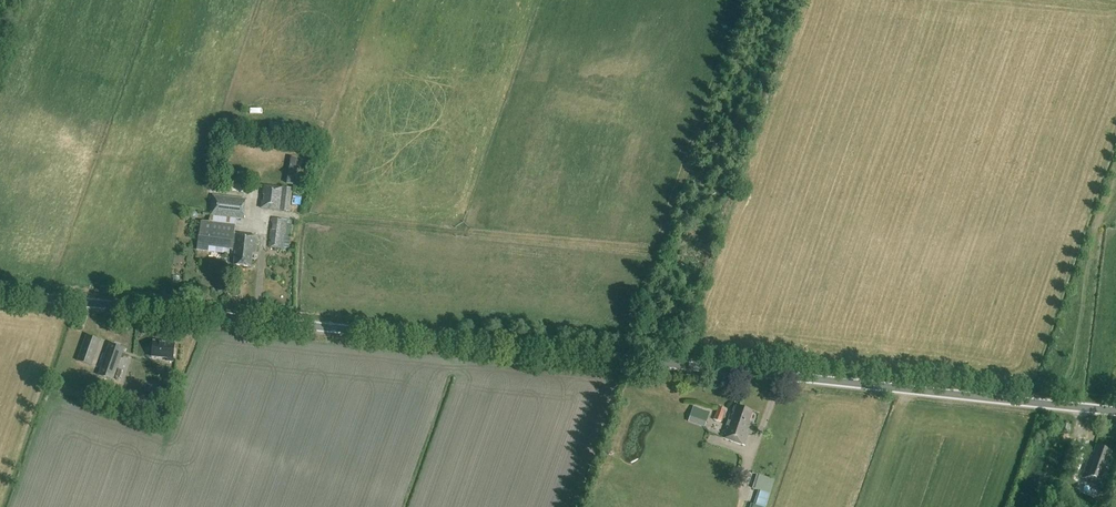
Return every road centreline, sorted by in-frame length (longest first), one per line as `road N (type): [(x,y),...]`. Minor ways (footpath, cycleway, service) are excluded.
road 1 (unclassified): [(1115,411),(0,293)]

